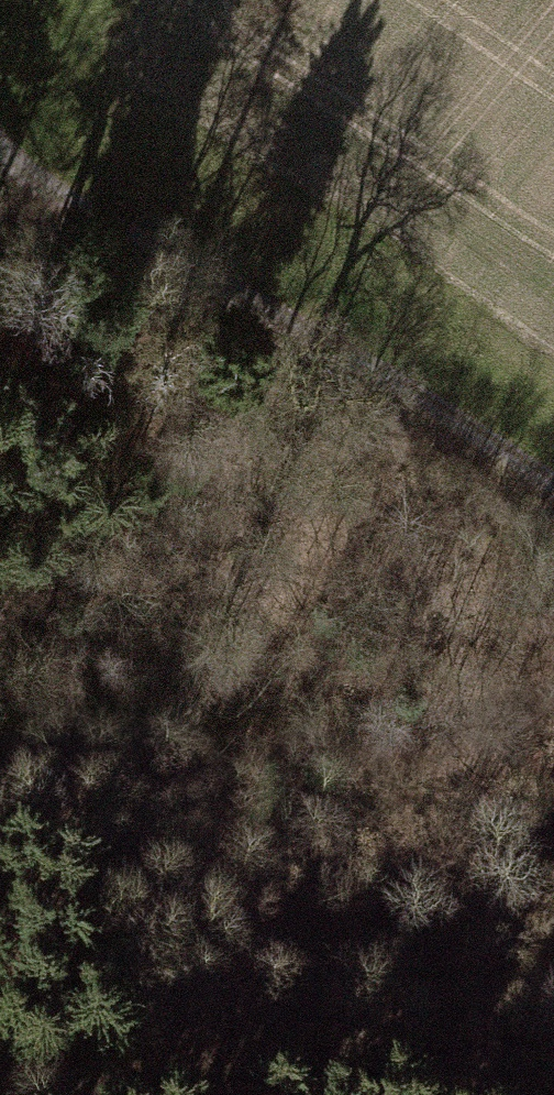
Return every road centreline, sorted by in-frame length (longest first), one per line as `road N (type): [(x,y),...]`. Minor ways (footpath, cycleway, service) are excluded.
road 1 (motorway): [(327,0),(169,631),(90,1094)]
road 2 (motorway): [(379,1094),(453,653),(553,205)]
road 3 (track): [(0,95),(86,166),(553,453)]

